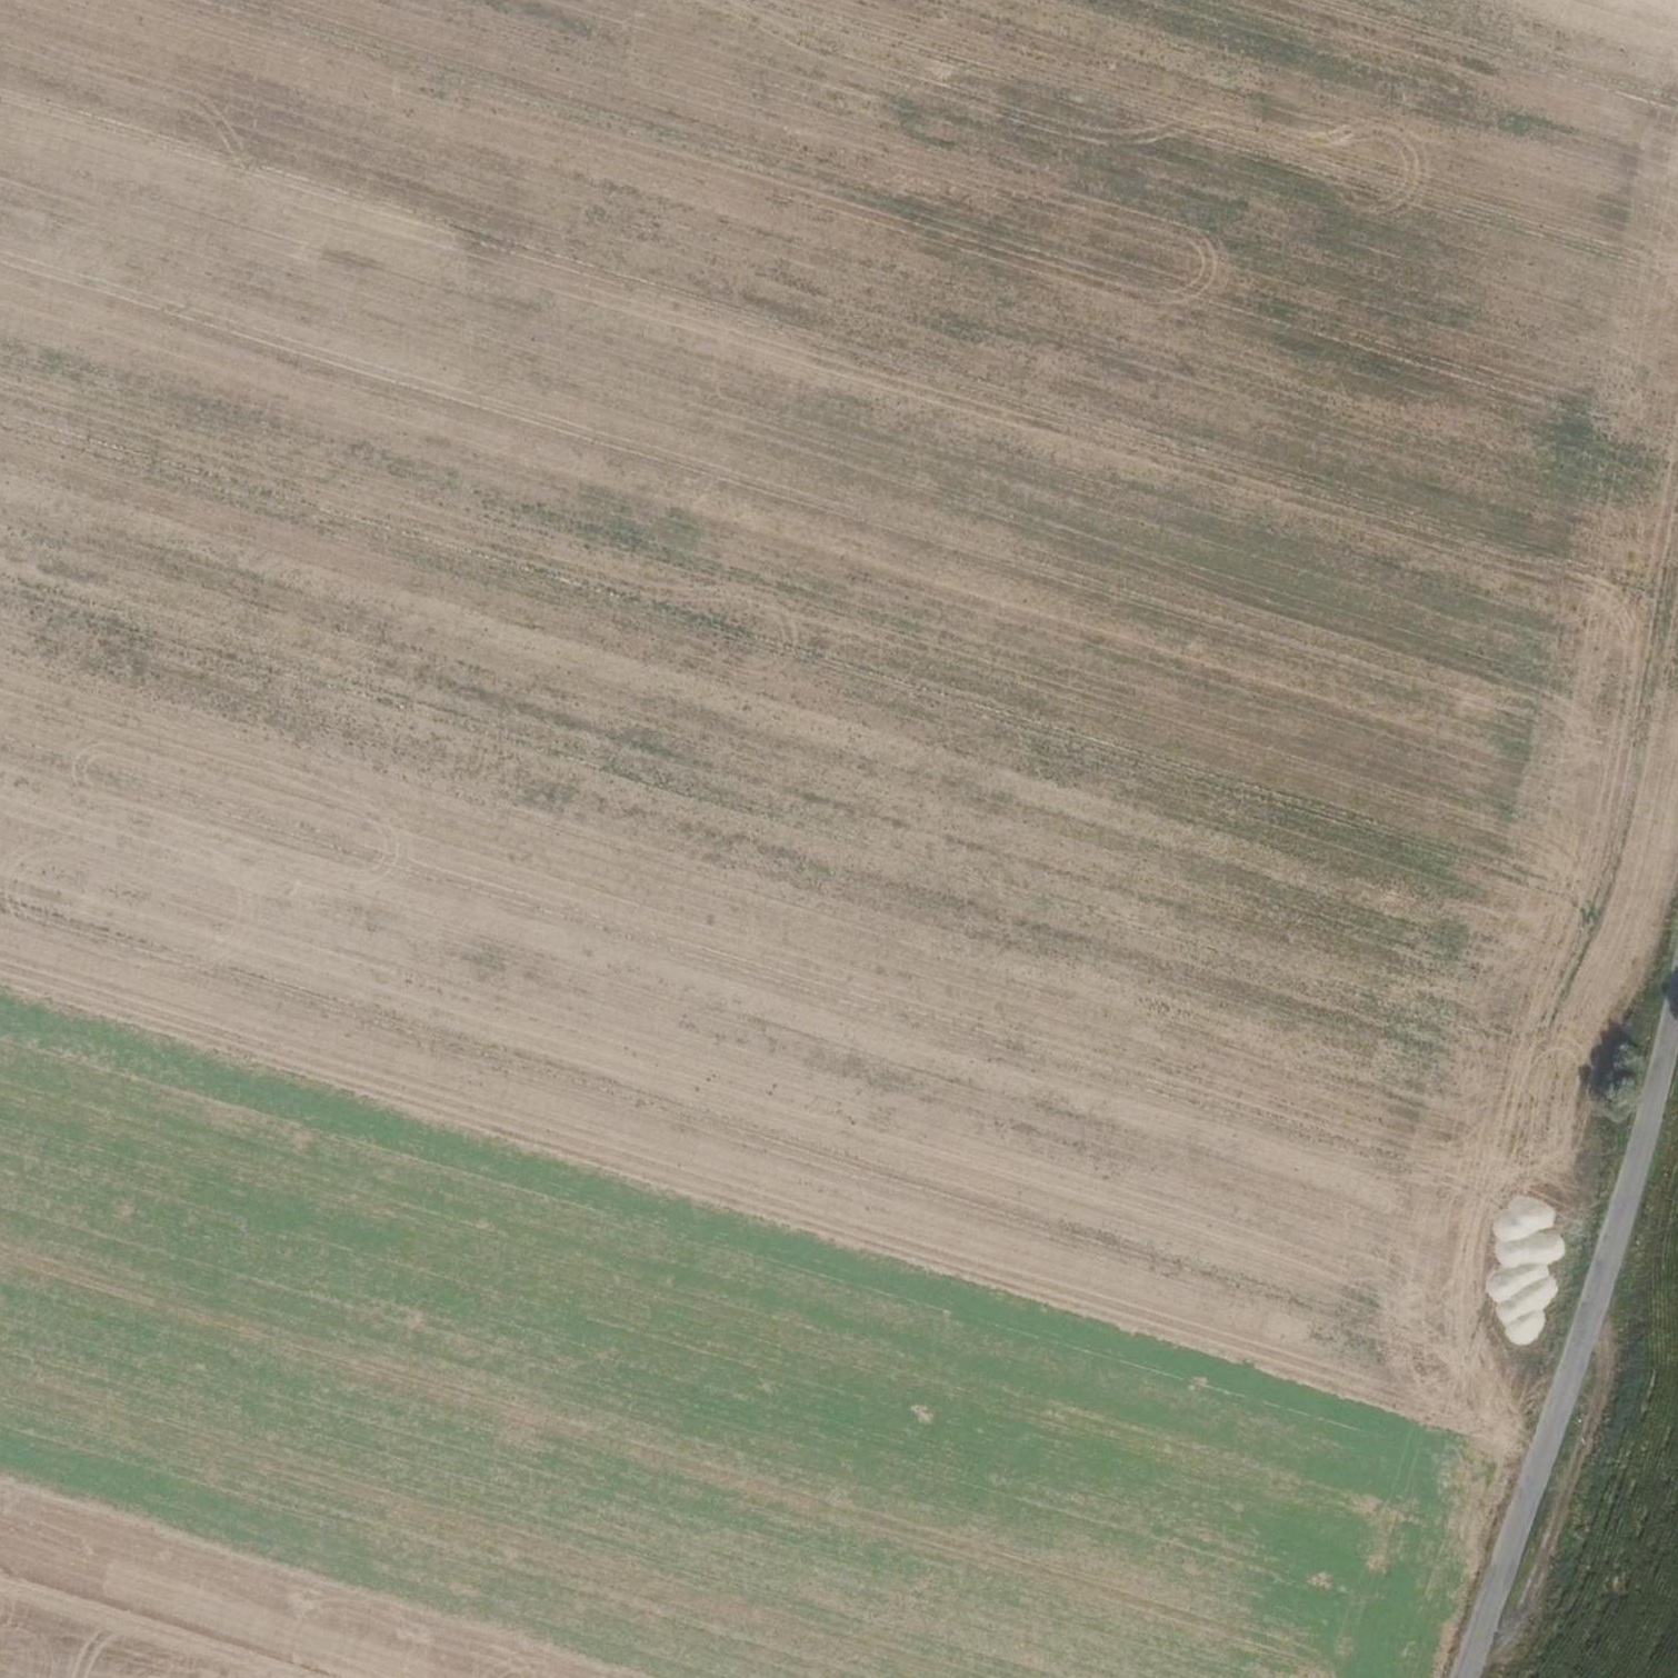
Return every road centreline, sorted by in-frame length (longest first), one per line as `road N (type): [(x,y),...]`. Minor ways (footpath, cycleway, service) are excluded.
road 1 (unclassified): [(1465,1677),(1599,1295),(1677,1022)]

